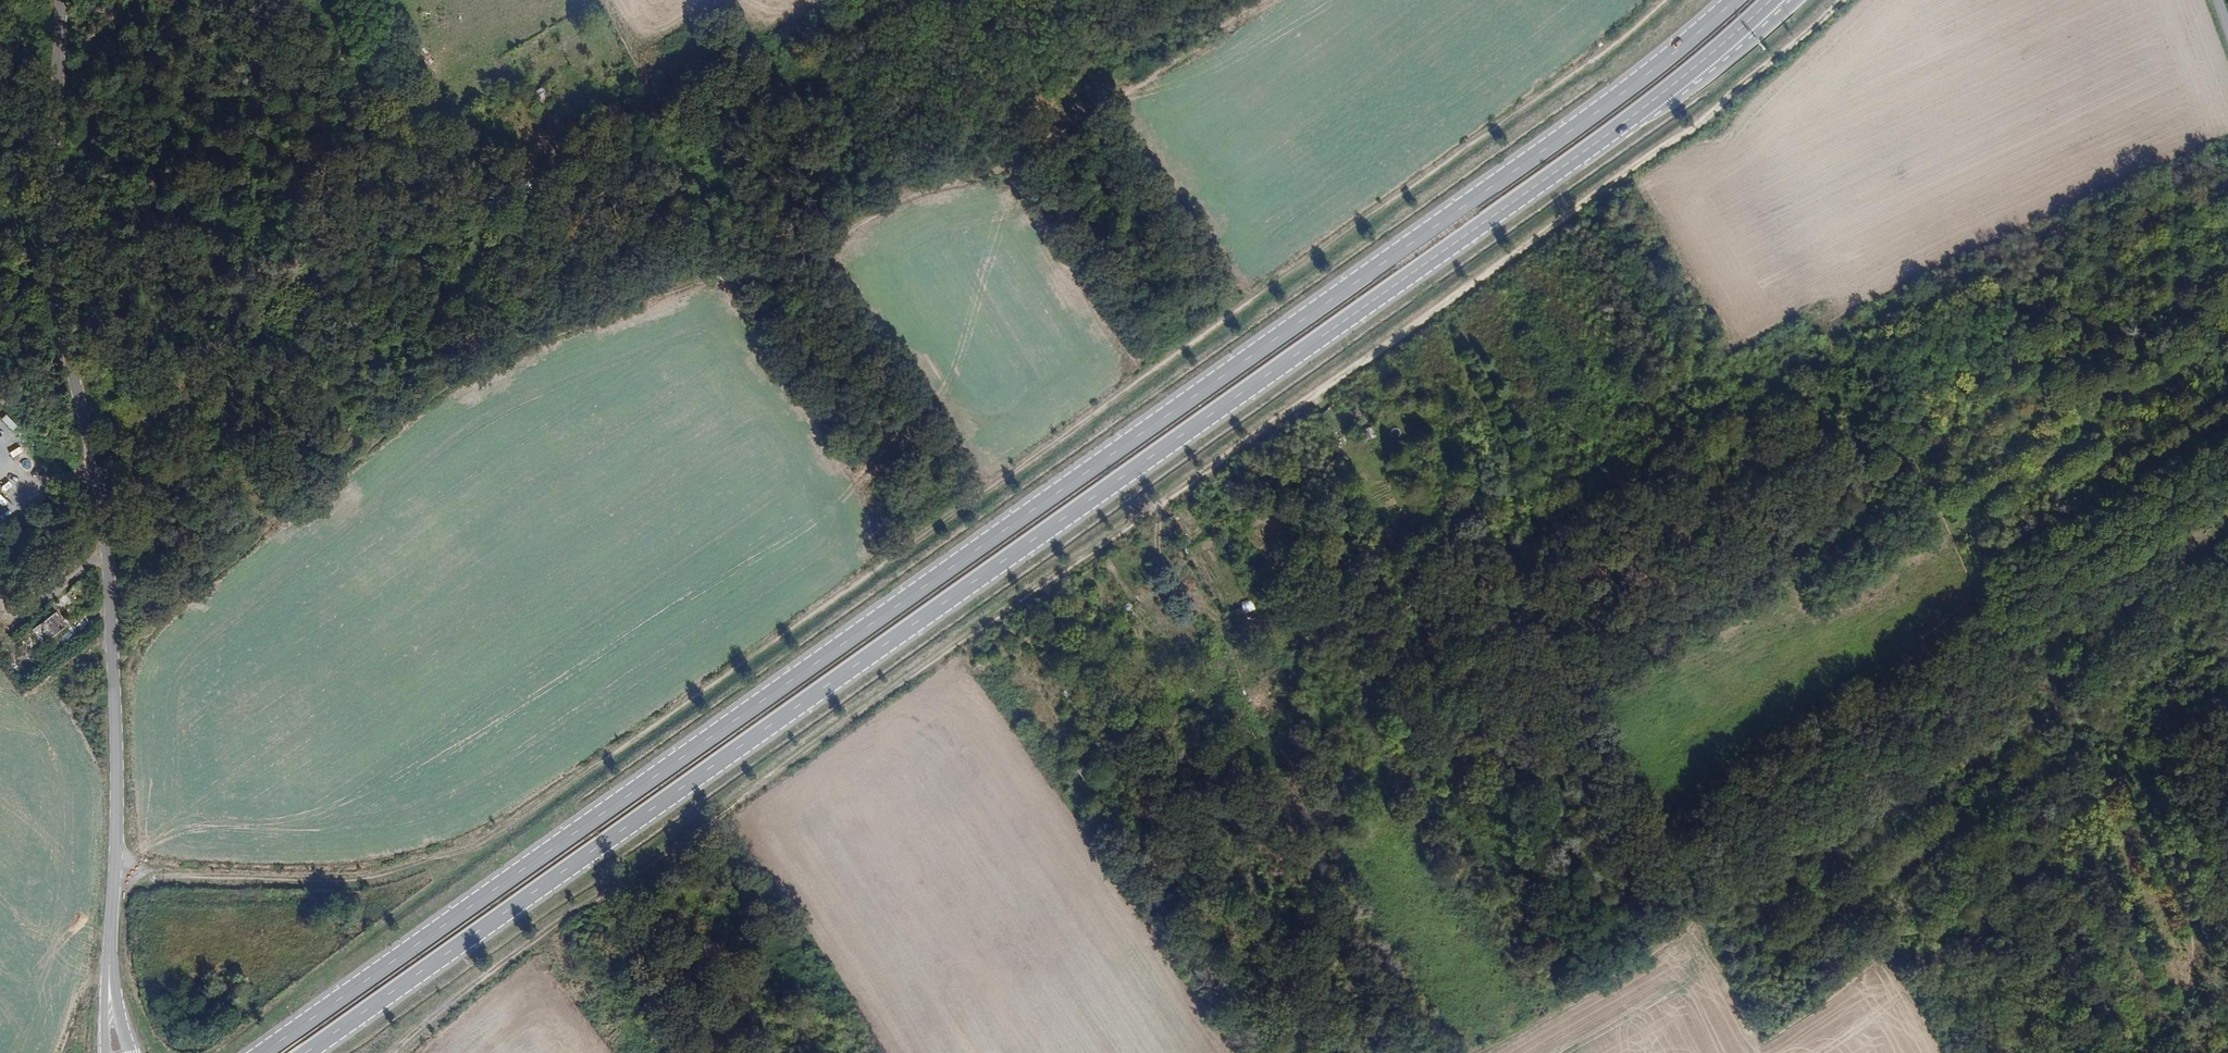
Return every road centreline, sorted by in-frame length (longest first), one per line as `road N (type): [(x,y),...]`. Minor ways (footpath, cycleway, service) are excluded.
road 1 (track): [(1661,0),(1585,67),(490,847),(355,886),(114,878)]
road 2 (primary): [(1735,0),(1544,150),(263,1052)]
road 3 (primary): [(305,1052),(1682,78)]
road 4 (track): [(2227,714),(1769,1039),(1484,501)]
road 5 (unclassified): [(62,0),(45,265),(106,543),(116,765),(110,964)]
road 6 (track): [(1707,118),(1043,588)]
road 7 (track): [(1811,291),(1659,385),(1646,405),(1454,520),(1325,624),(1144,740)]
road 8 (track): [(1043,588),(466,994),(395,1052)]
road 9 (track): [(2227,315),(1902,457),(1793,247),(1707,118)]
road 10 (track): [(1372,1052),(1217,850),(1043,588)]
road 11 (track): [(1701,912),(1488,1052)]
road 12 (track): [(1707,118),(1839,0)]
road 13 (secondary): [(1682,78),(1786,0)]

